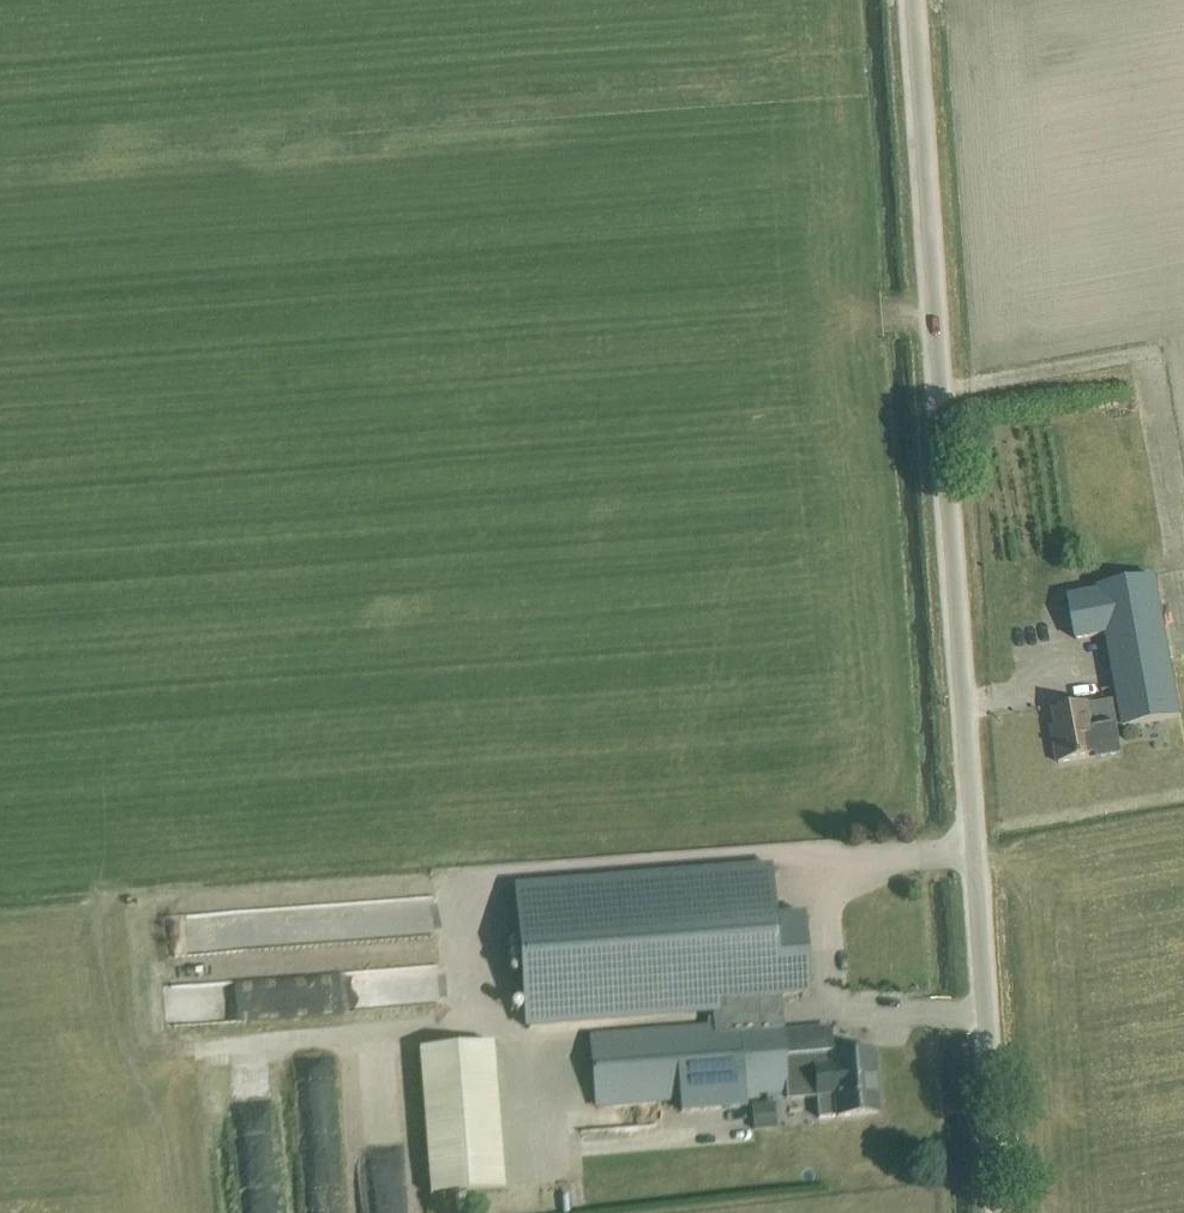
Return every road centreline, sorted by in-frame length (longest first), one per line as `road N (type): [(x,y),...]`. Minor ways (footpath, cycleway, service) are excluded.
road 1 (unclassified): [(998,1212),(912,0)]

